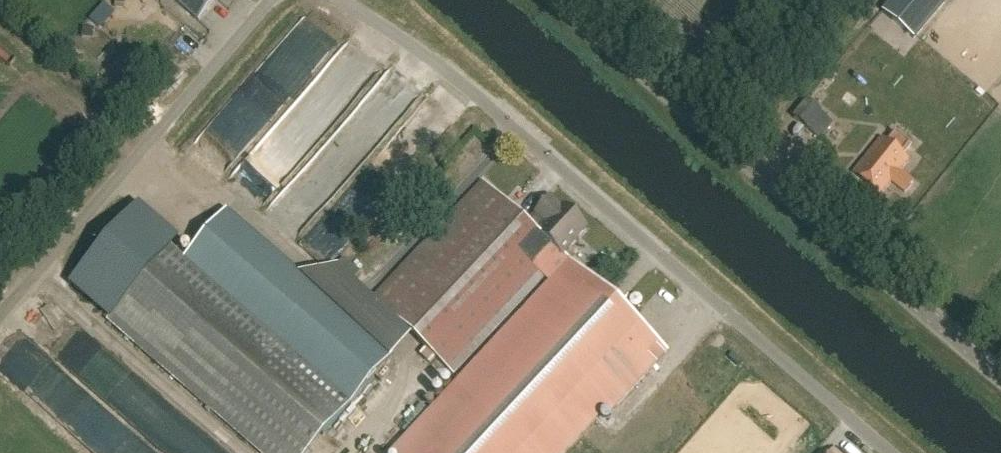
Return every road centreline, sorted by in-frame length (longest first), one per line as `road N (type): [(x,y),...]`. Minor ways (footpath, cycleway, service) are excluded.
road 1 (unclassified): [(889,452),(486,105),(339,0)]
road 2 (unclassified): [(1000,377),(559,0)]
road 3 (unclassified): [(0,316),(271,0)]

